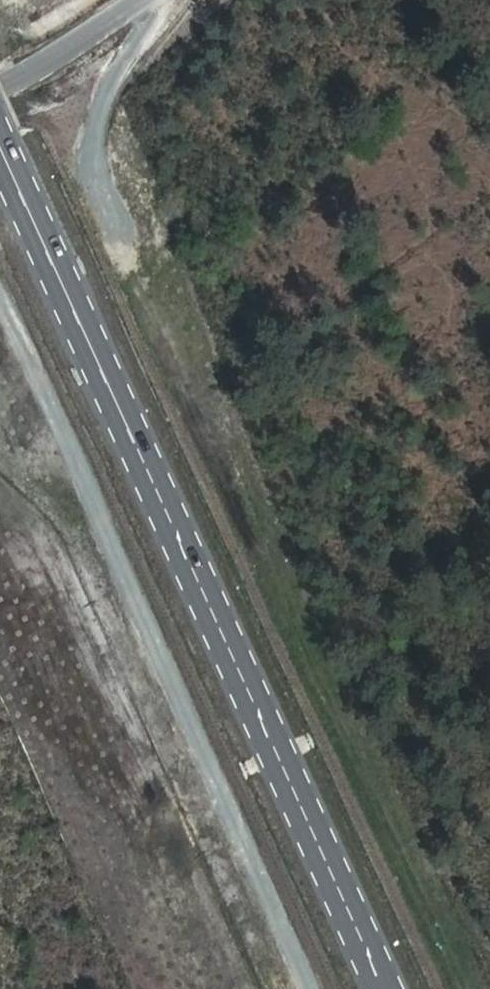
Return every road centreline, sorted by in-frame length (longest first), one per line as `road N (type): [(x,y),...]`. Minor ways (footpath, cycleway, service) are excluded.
road 1 (track): [(187,0),(108,93),(97,128),(100,179),(477,988)]
road 2 (primary): [(388,988),(0,143)]
road 3 (track): [(0,294),(313,988)]
road 4 (unclassified): [(0,83),(130,0)]

